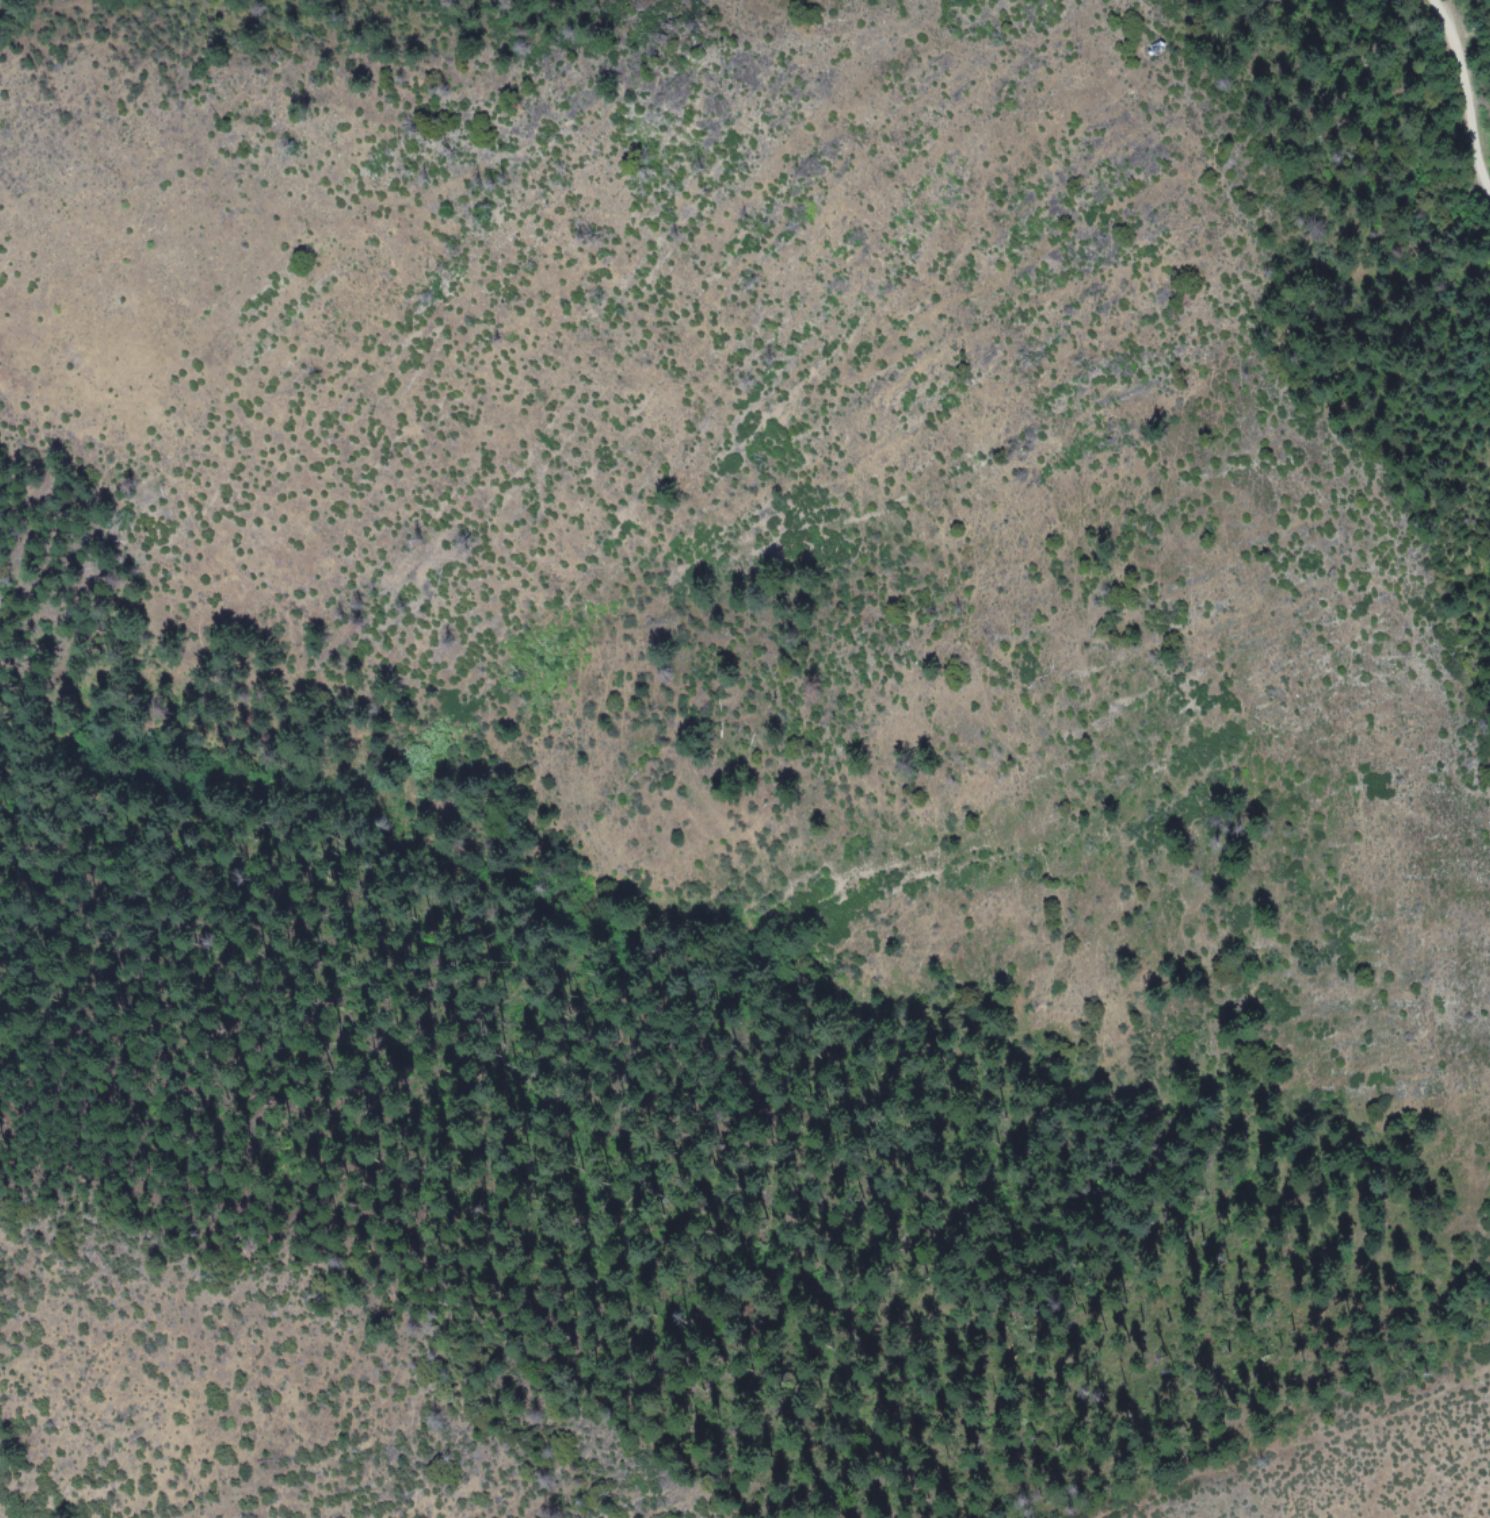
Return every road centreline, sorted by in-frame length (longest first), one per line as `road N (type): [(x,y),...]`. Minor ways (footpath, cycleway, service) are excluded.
road 1 (residential): [(1425,0),(1432,45),(1489,159)]

